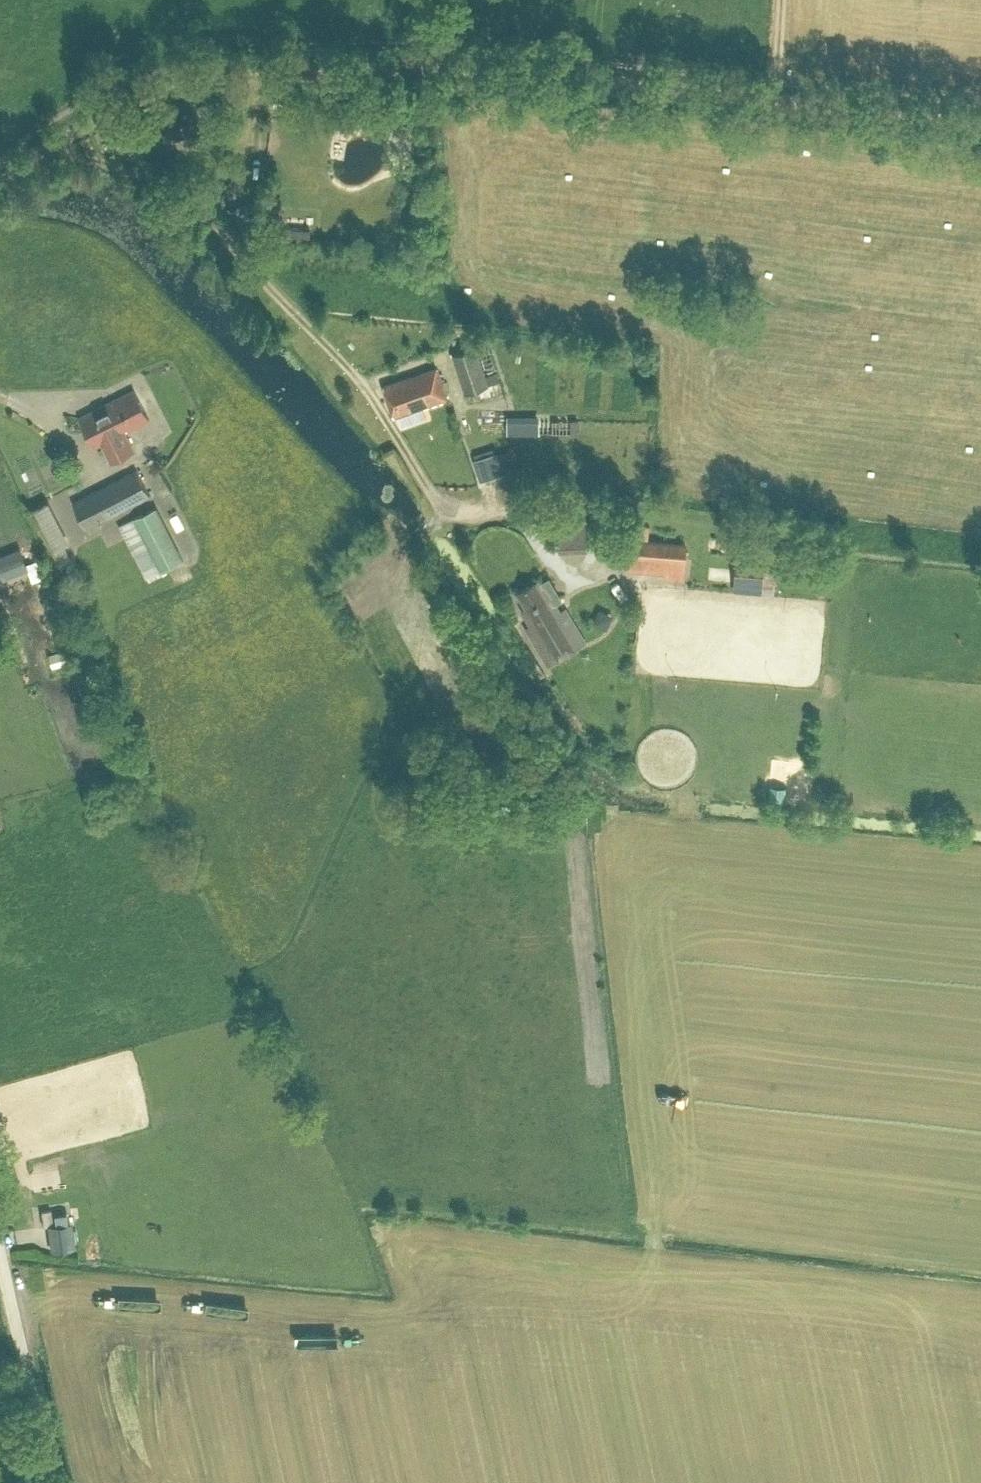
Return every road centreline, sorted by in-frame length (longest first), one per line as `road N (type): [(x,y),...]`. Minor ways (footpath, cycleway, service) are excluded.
road 1 (track): [(0,181),(111,111),(240,76),(468,70),(980,125)]
road 2 (track): [(51,144),(163,176),(203,210),(348,364),(452,520),(514,519),(570,578),(591,581),(613,569)]
road 3 (unclassified): [(51,1482),(0,1257)]

